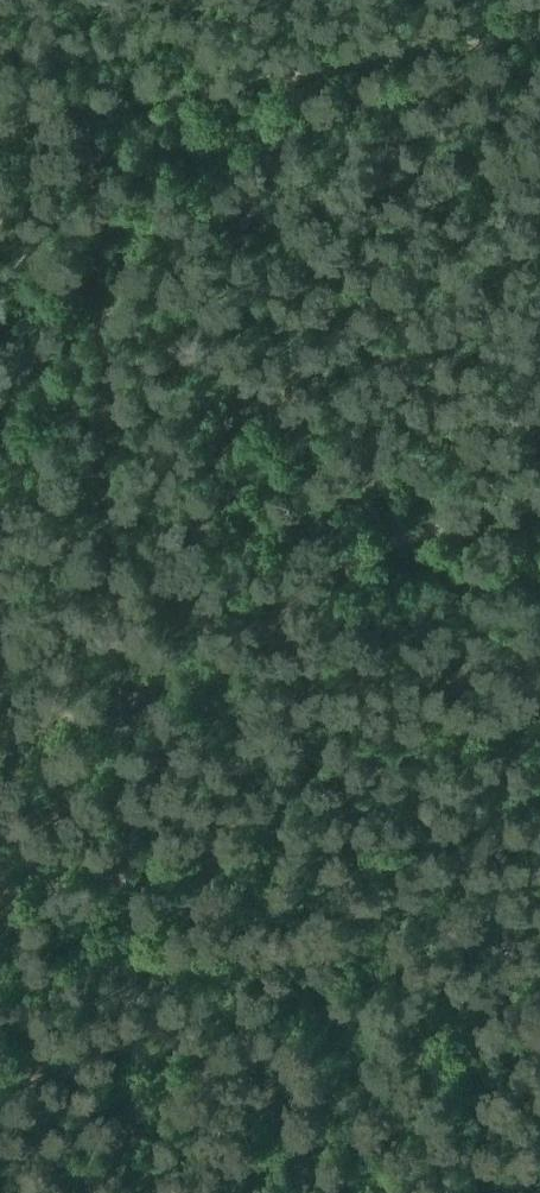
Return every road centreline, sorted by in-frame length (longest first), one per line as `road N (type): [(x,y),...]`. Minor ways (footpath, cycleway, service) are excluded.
road 1 (track): [(539,484),(321,571),(110,671),(107,766),(128,1068),(149,1192)]
road 2 (track): [(107,98),(110,671),(0,714)]
road 3 (track): [(0,120),(539,18)]

